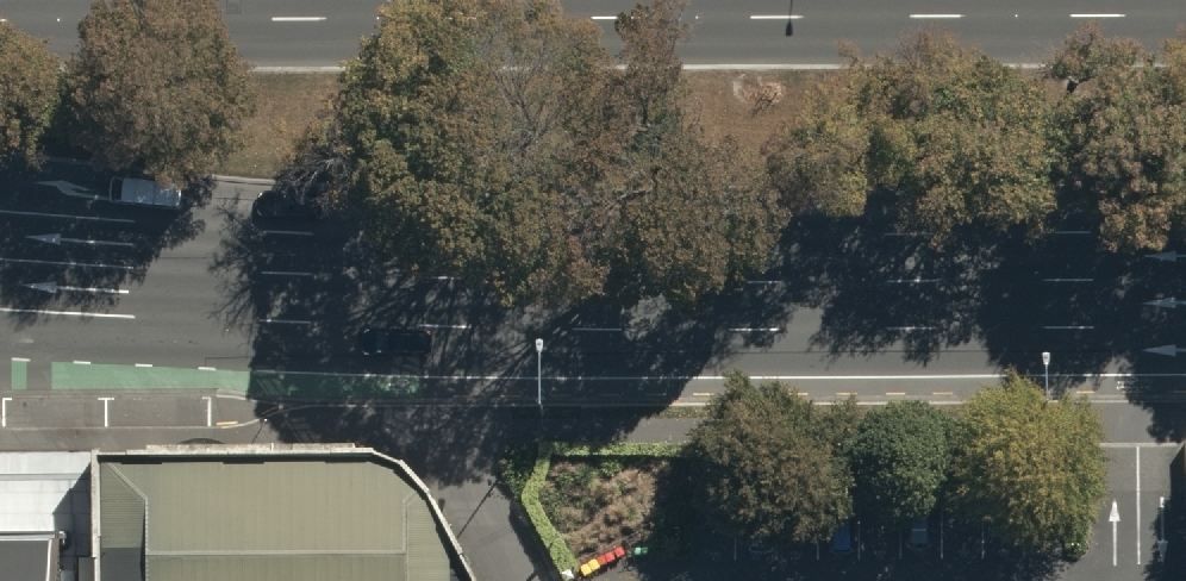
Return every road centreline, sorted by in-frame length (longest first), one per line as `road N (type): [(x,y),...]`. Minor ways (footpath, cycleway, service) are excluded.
road 1 (primary): [(1185,260),(352,267)]
road 2 (primary): [(352,267),(0,270)]
road 3 (unclassified): [(509,580),(352,267)]

